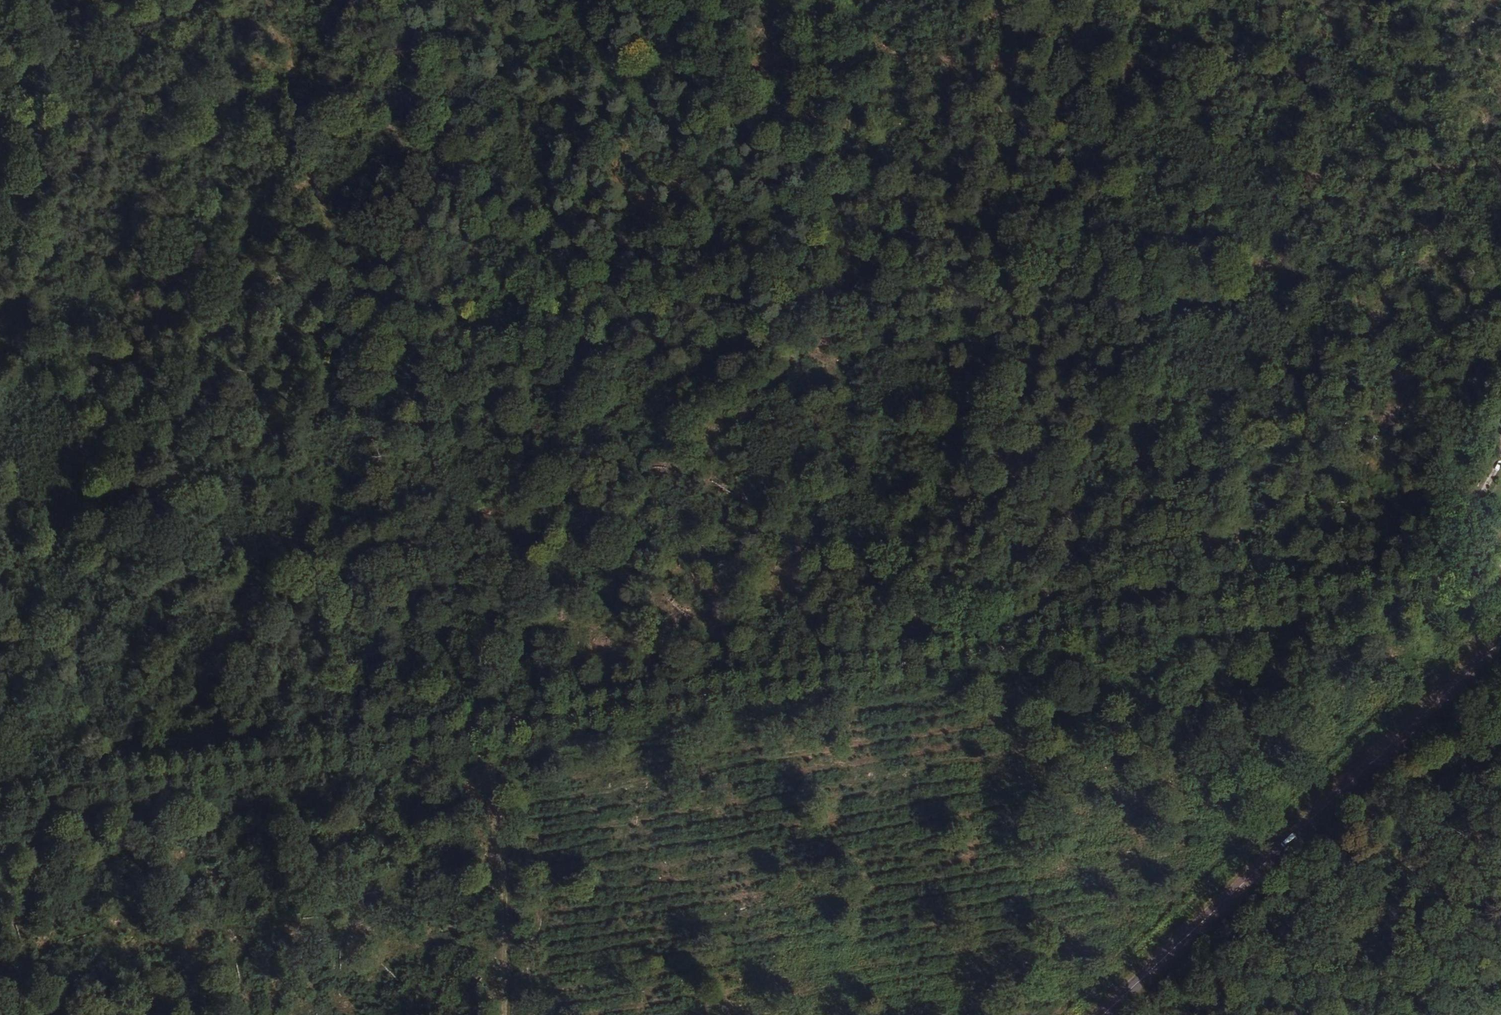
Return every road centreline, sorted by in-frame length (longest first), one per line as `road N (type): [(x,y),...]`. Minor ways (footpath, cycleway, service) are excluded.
road 1 (track): [(0,804),(1500,562)]
road 2 (track): [(980,0),(1275,596),(1500,991)]
road 3 (tertiary): [(1500,643),(1103,1014)]

